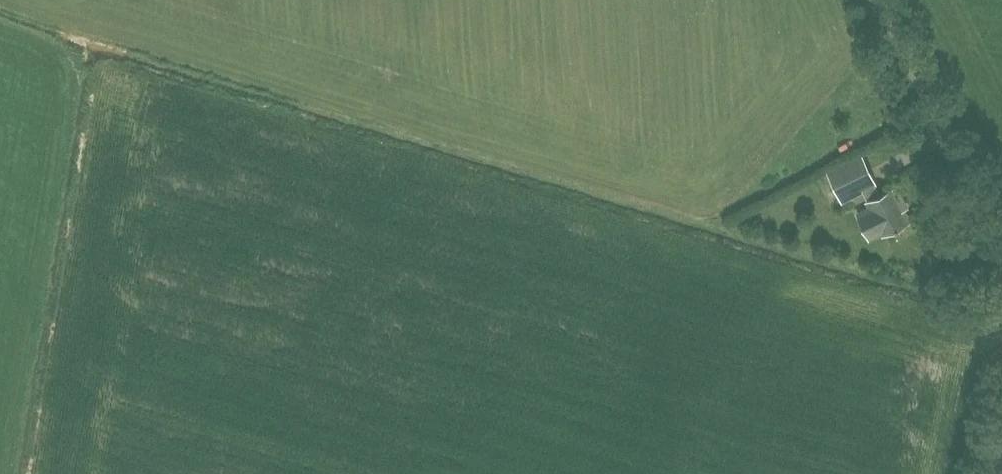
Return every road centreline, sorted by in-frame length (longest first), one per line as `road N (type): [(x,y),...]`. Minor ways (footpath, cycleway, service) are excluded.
road 1 (unclassified): [(1001,240),(881,0)]

